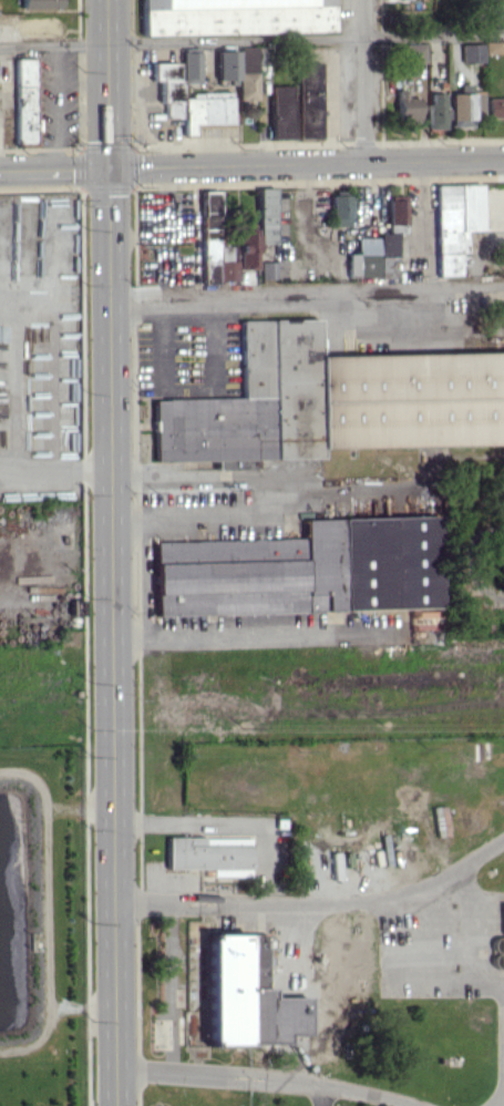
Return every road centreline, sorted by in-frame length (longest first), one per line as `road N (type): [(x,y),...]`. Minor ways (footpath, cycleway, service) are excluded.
road 1 (tertiary): [(106,166),(113,1105)]
road 2 (tertiary): [(106,166),(503,158)]
road 3 (residential): [(107,304),(503,296)]
road 4 (tertiary): [(105,0),(106,166)]
road 5 (residential): [(363,0),(363,161)]

